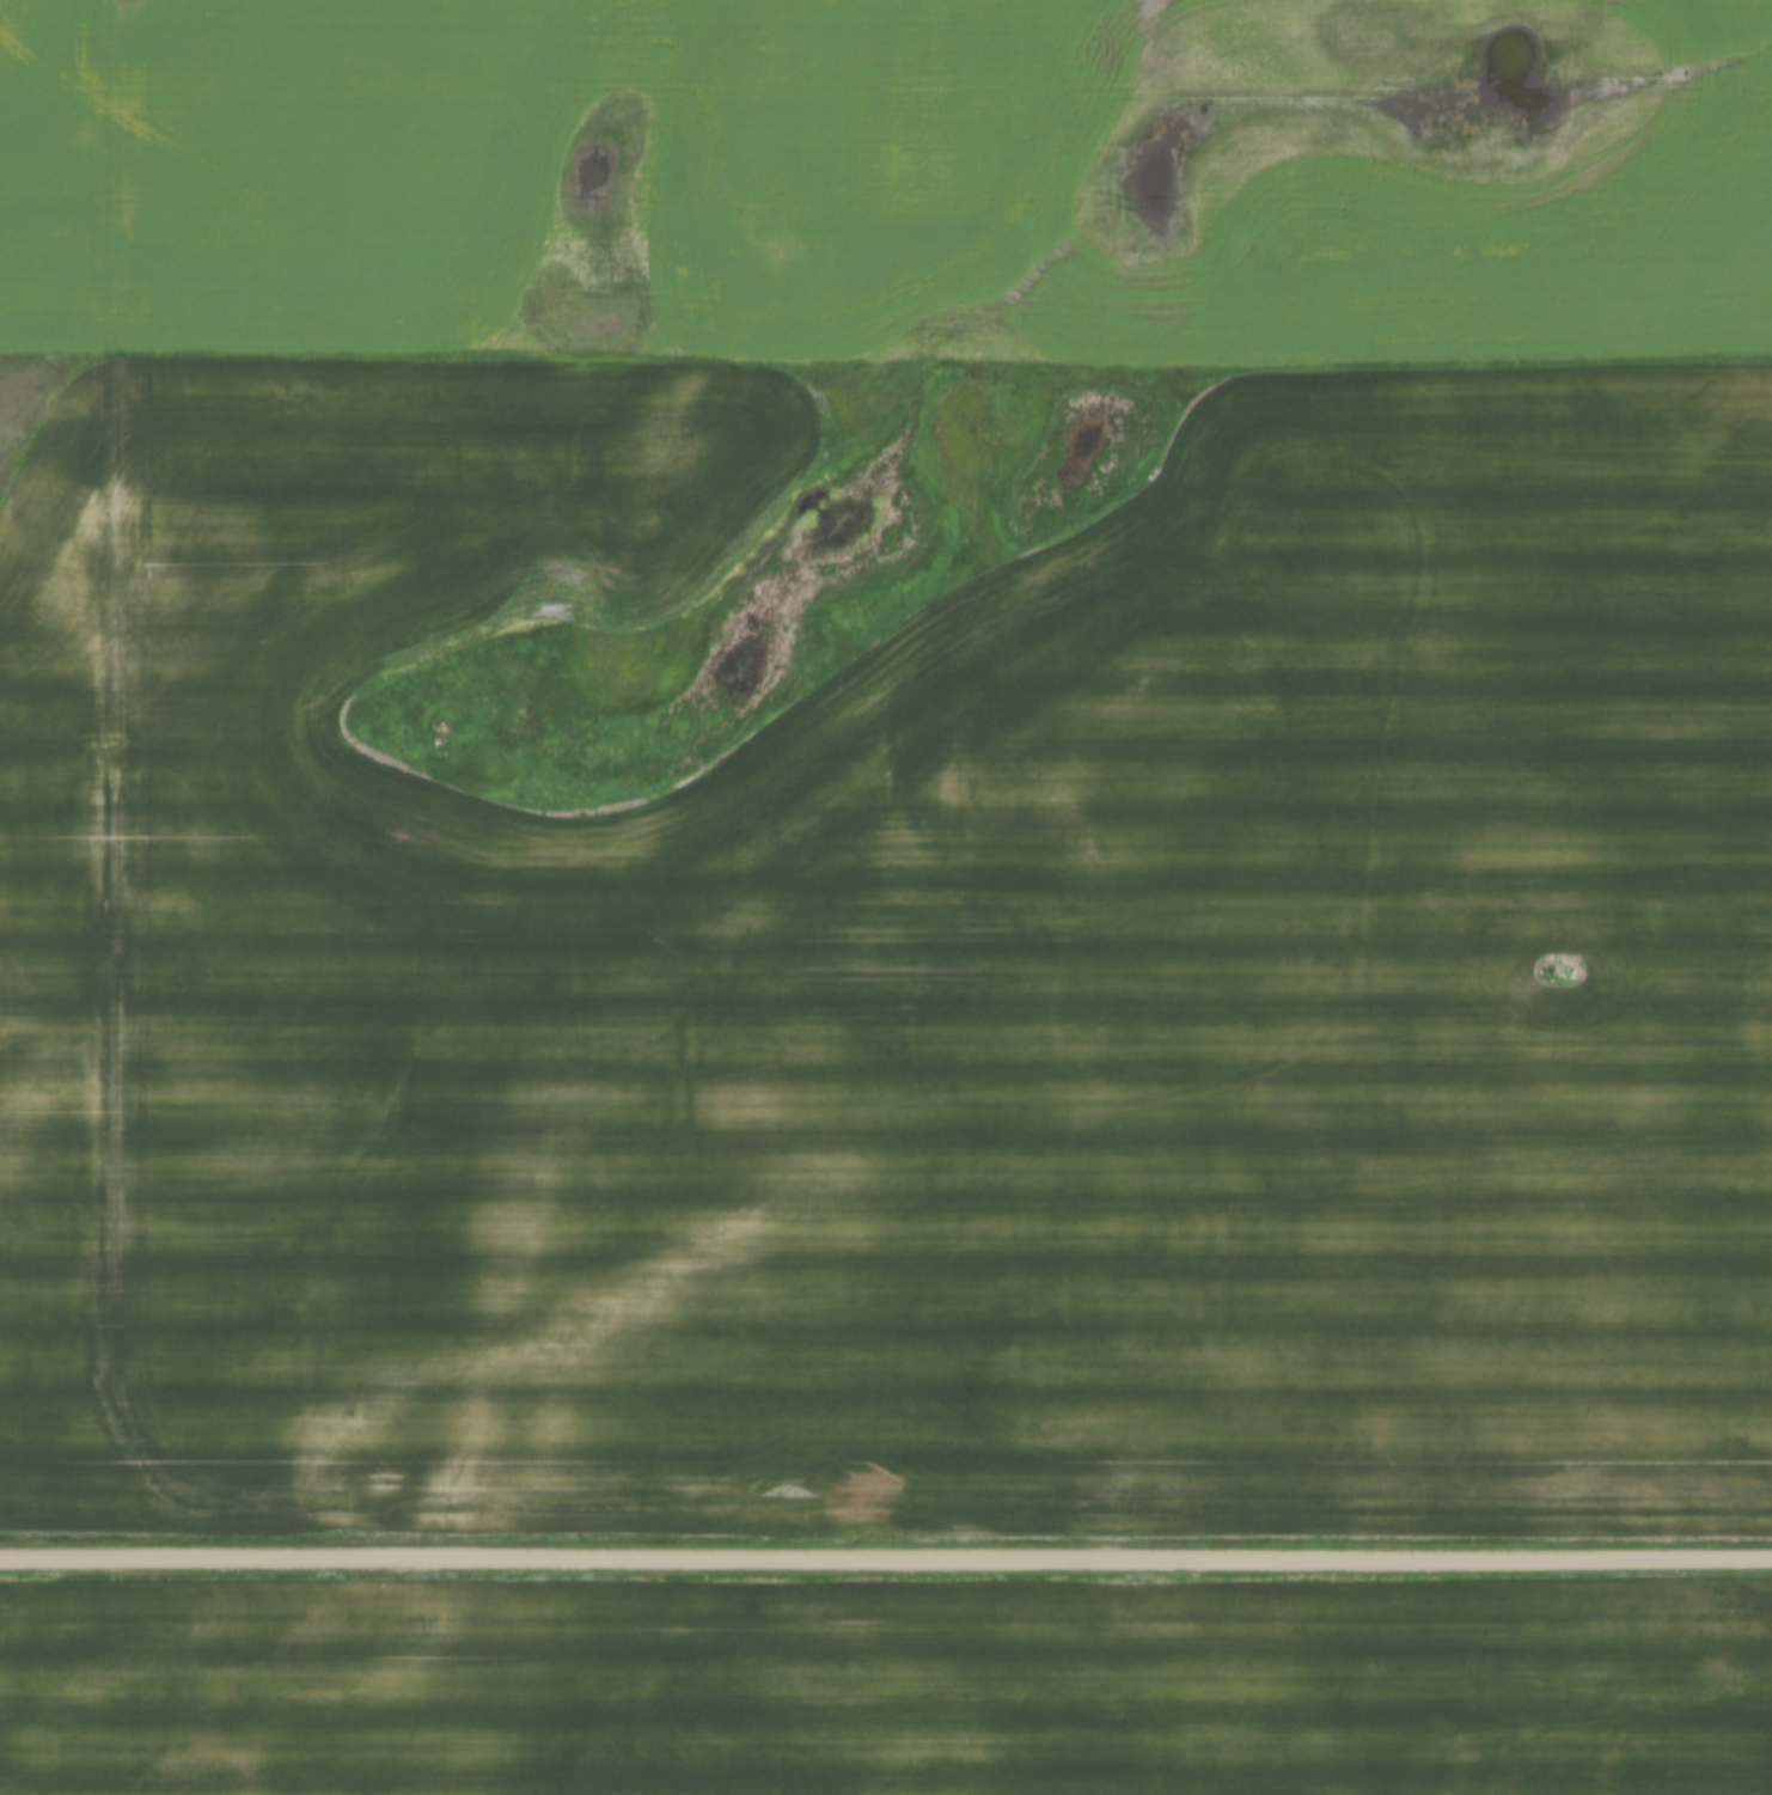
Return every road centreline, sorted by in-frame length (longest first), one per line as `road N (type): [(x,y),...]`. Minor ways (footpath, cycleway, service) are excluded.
road 1 (residential): [(0,1556),(1771,1558)]

